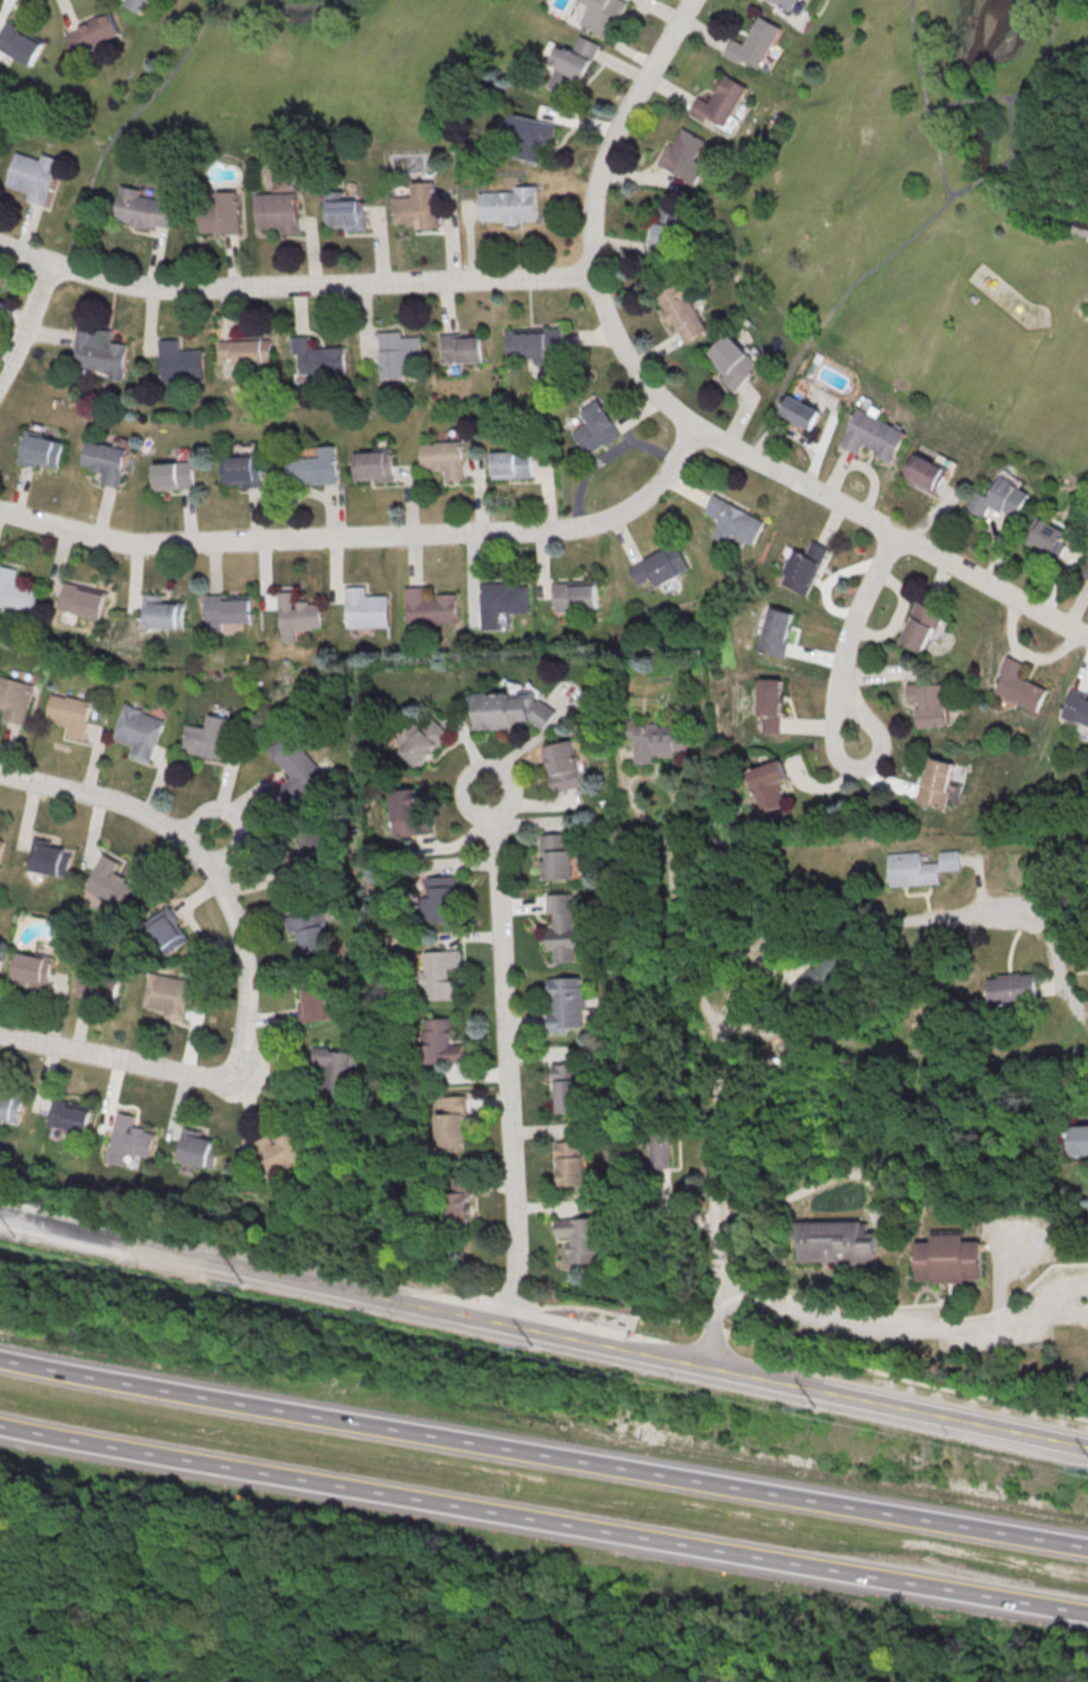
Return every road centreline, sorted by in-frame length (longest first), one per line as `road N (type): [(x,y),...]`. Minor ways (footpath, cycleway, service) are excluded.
road 1 (tertiary): [(1087,1449),(0,1213)]
road 2 (motorway): [(1087,1549),(0,1358)]
road 3 (motorway): [(0,1424),(1087,1613)]
road 4 (residential): [(1087,632),(693,430),(610,335),(593,275),(593,198),(620,124),(691,0)]
road 5 (residential): [(693,430),(629,503),(584,523),(541,530),(136,545),(0,512)]
road 6 (residential): [(593,275),(180,290),(118,282),(0,244)]
road 7 (residential): [(504,1323),(514,1230),(499,837),(489,787)]
road 8 (residential): [(240,1062),(247,992),(240,936),(208,869),(167,826),(103,797),(0,772)]
road 9 (residential): [(240,1062),(222,1078),(203,1079),(0,1034)]
road 10 (residential): [(855,748),(841,703),(846,637),(892,532)]
road 11 (residential): [(0,372),(52,263)]

